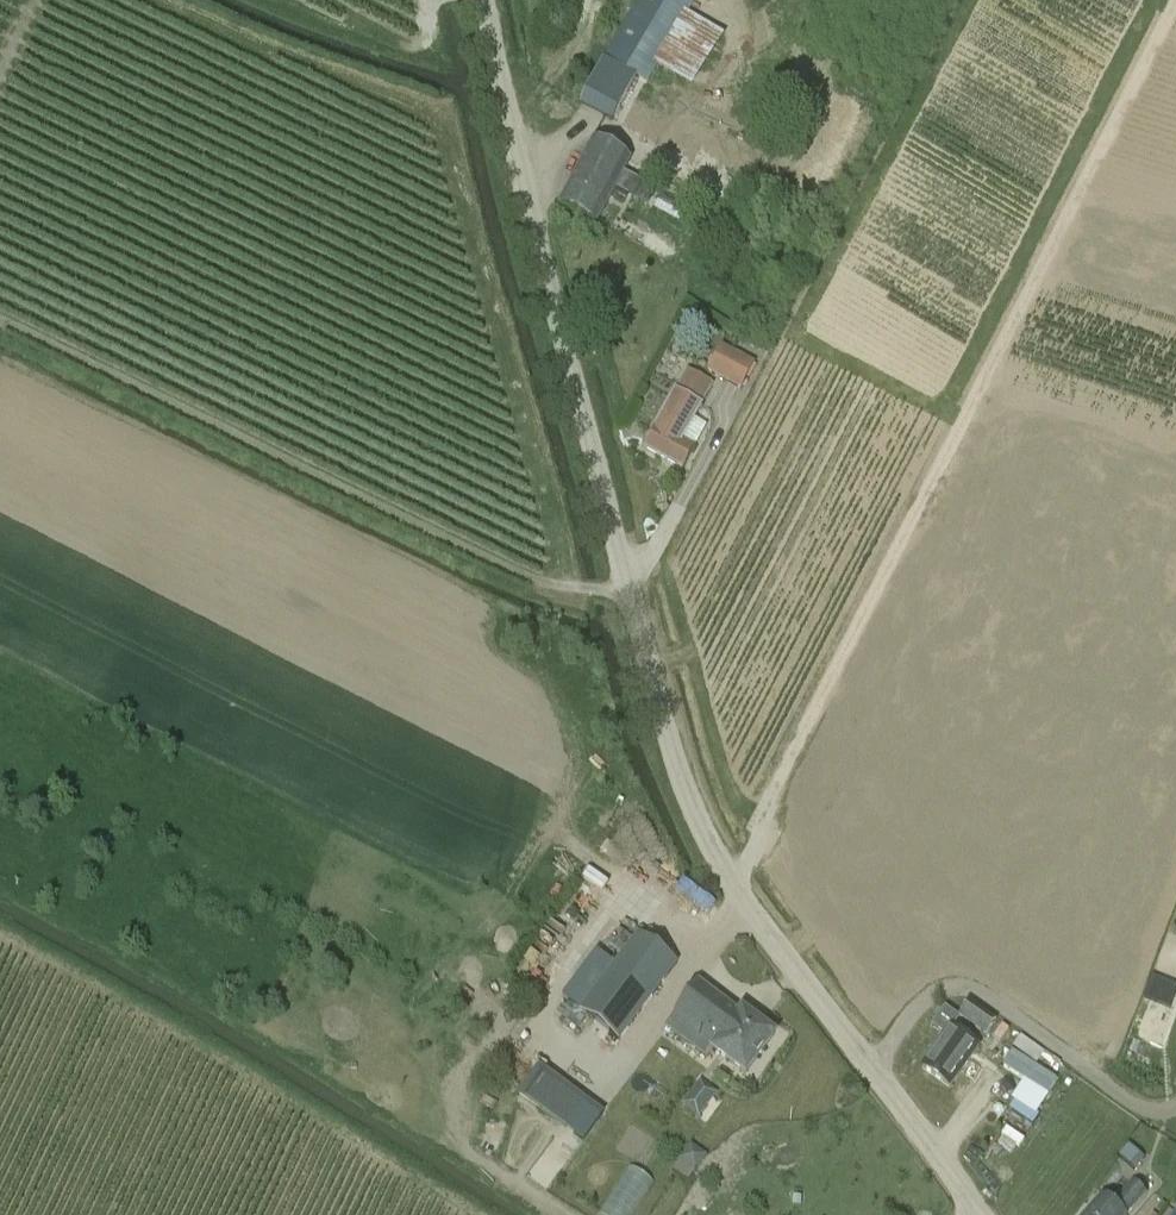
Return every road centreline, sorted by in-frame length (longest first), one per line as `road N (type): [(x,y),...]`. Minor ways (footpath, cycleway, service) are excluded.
road 1 (unclassified): [(977,1205),(744,893),(708,830),(576,427),(507,168),(479,0)]
road 2 (track): [(734,877),(1173,0)]

